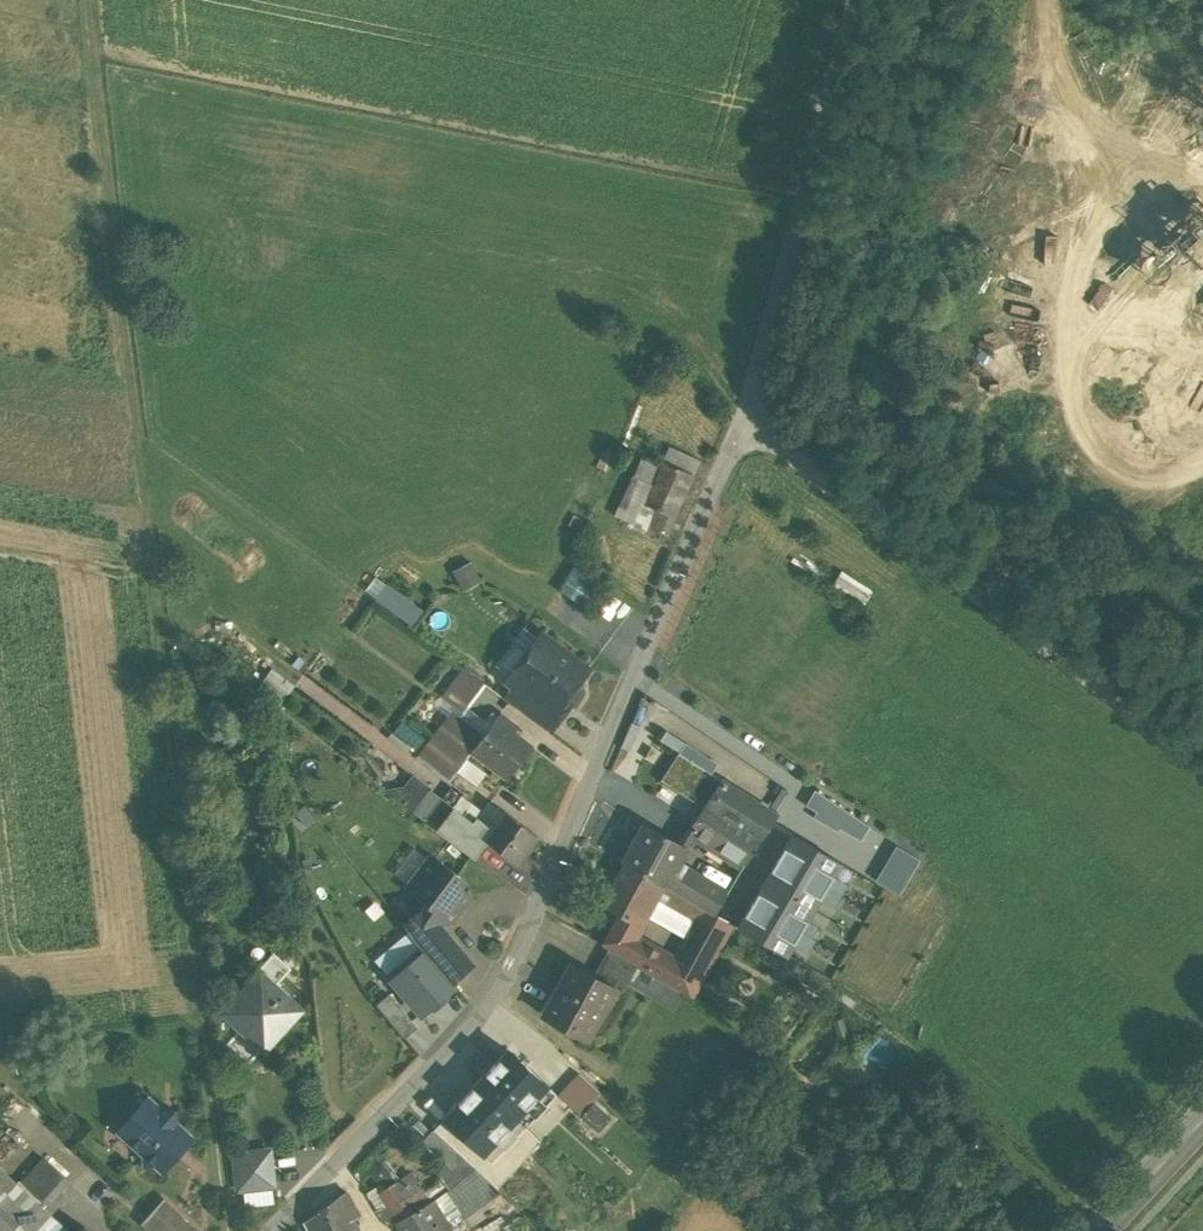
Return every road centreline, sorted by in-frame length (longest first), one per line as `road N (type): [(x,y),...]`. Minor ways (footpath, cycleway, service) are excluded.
road 1 (residential): [(273,1230),(480,1019),(506,973),(744,419),(856,0)]
road 2 (track): [(227,1196),(89,0)]
road 3 (secondary): [(1202,1120),(1099,1230)]

